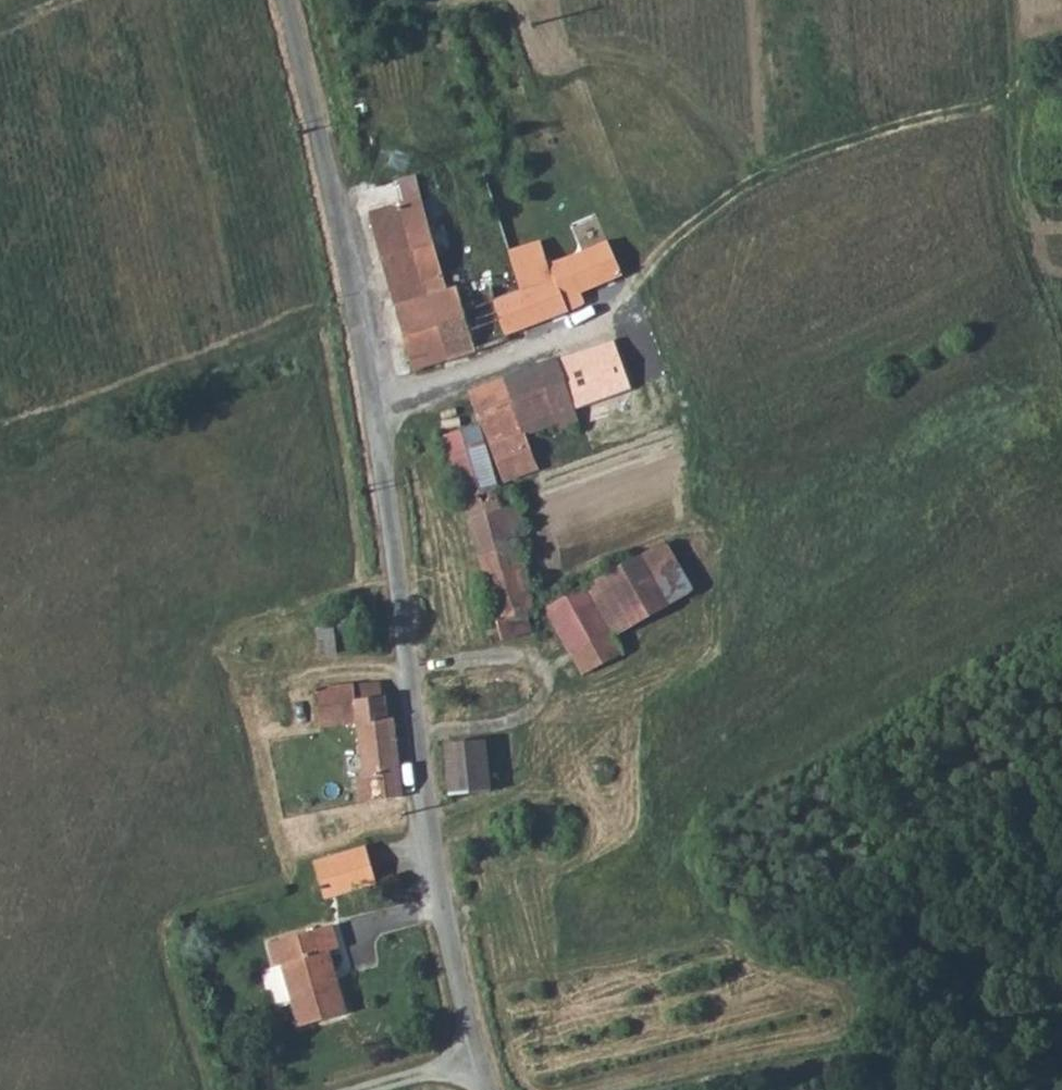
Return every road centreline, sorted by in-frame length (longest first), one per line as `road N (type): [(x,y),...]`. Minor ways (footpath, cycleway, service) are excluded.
road 1 (unclassified): [(489,1089),(429,843),(375,404)]
road 2 (track): [(1002,95),(845,138),(773,171),(675,239),(632,281),(616,312)]
road 3 (unclassified): [(375,404),(285,0)]
road 4 (track): [(1061,992),(927,1041),(673,1089)]
road 5 (track): [(1009,0),(1006,145),(1061,327)]
road 6 (unclassified): [(616,312),(375,404)]
road 7 (track): [(476,1052),(362,1089)]

